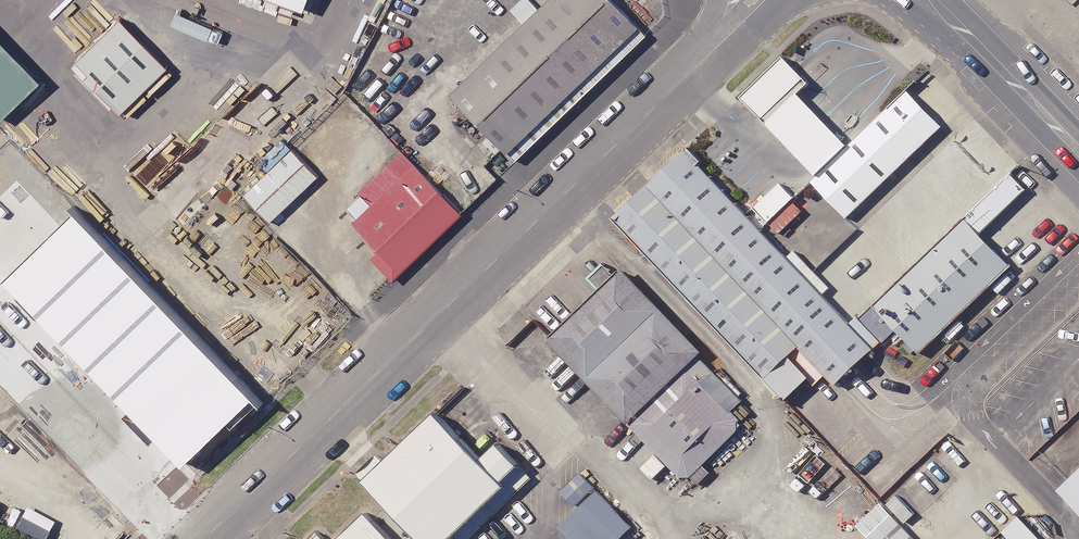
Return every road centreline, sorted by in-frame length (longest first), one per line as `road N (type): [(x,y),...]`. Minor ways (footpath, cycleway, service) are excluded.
road 1 (unclassified): [(207,538),(765,0)]
road 2 (tertiary): [(1078,152),(930,0)]

